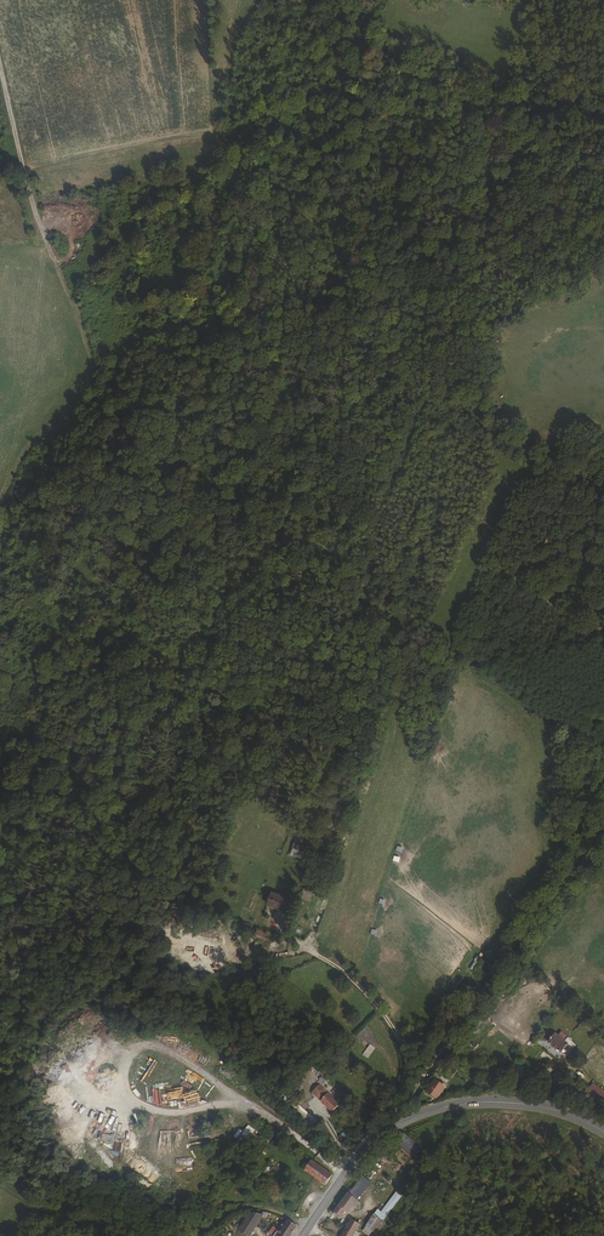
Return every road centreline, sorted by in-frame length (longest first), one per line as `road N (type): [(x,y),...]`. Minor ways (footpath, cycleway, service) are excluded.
road 1 (tertiary): [(603,1132),(540,1106),(480,1102),(425,1113),(379,1136),(303,1235)]
road 2 (track): [(0,97),(29,239),(105,387)]

